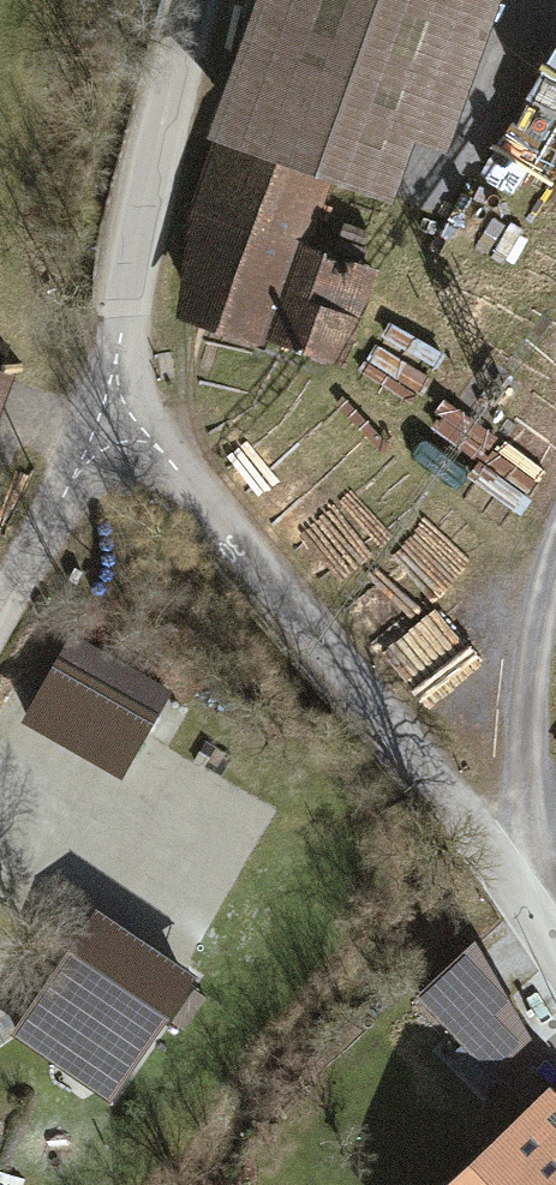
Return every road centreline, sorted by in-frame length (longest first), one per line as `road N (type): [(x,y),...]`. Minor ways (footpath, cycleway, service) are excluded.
road 1 (residential): [(127,430),(520,892),(555,952)]
road 2 (residential): [(127,430),(127,321),(140,218),(197,0)]
road 3 (residential): [(0,622),(127,430)]

